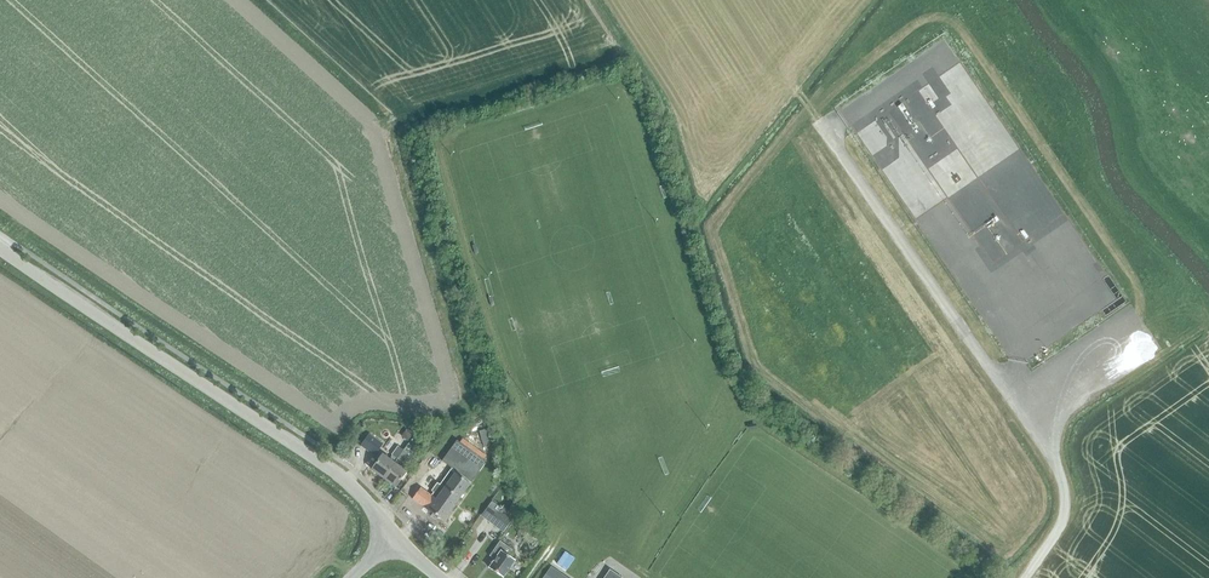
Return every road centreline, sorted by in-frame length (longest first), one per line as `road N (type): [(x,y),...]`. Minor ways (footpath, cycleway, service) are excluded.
road 1 (tertiary): [(395,535),(335,472),(0,249)]

